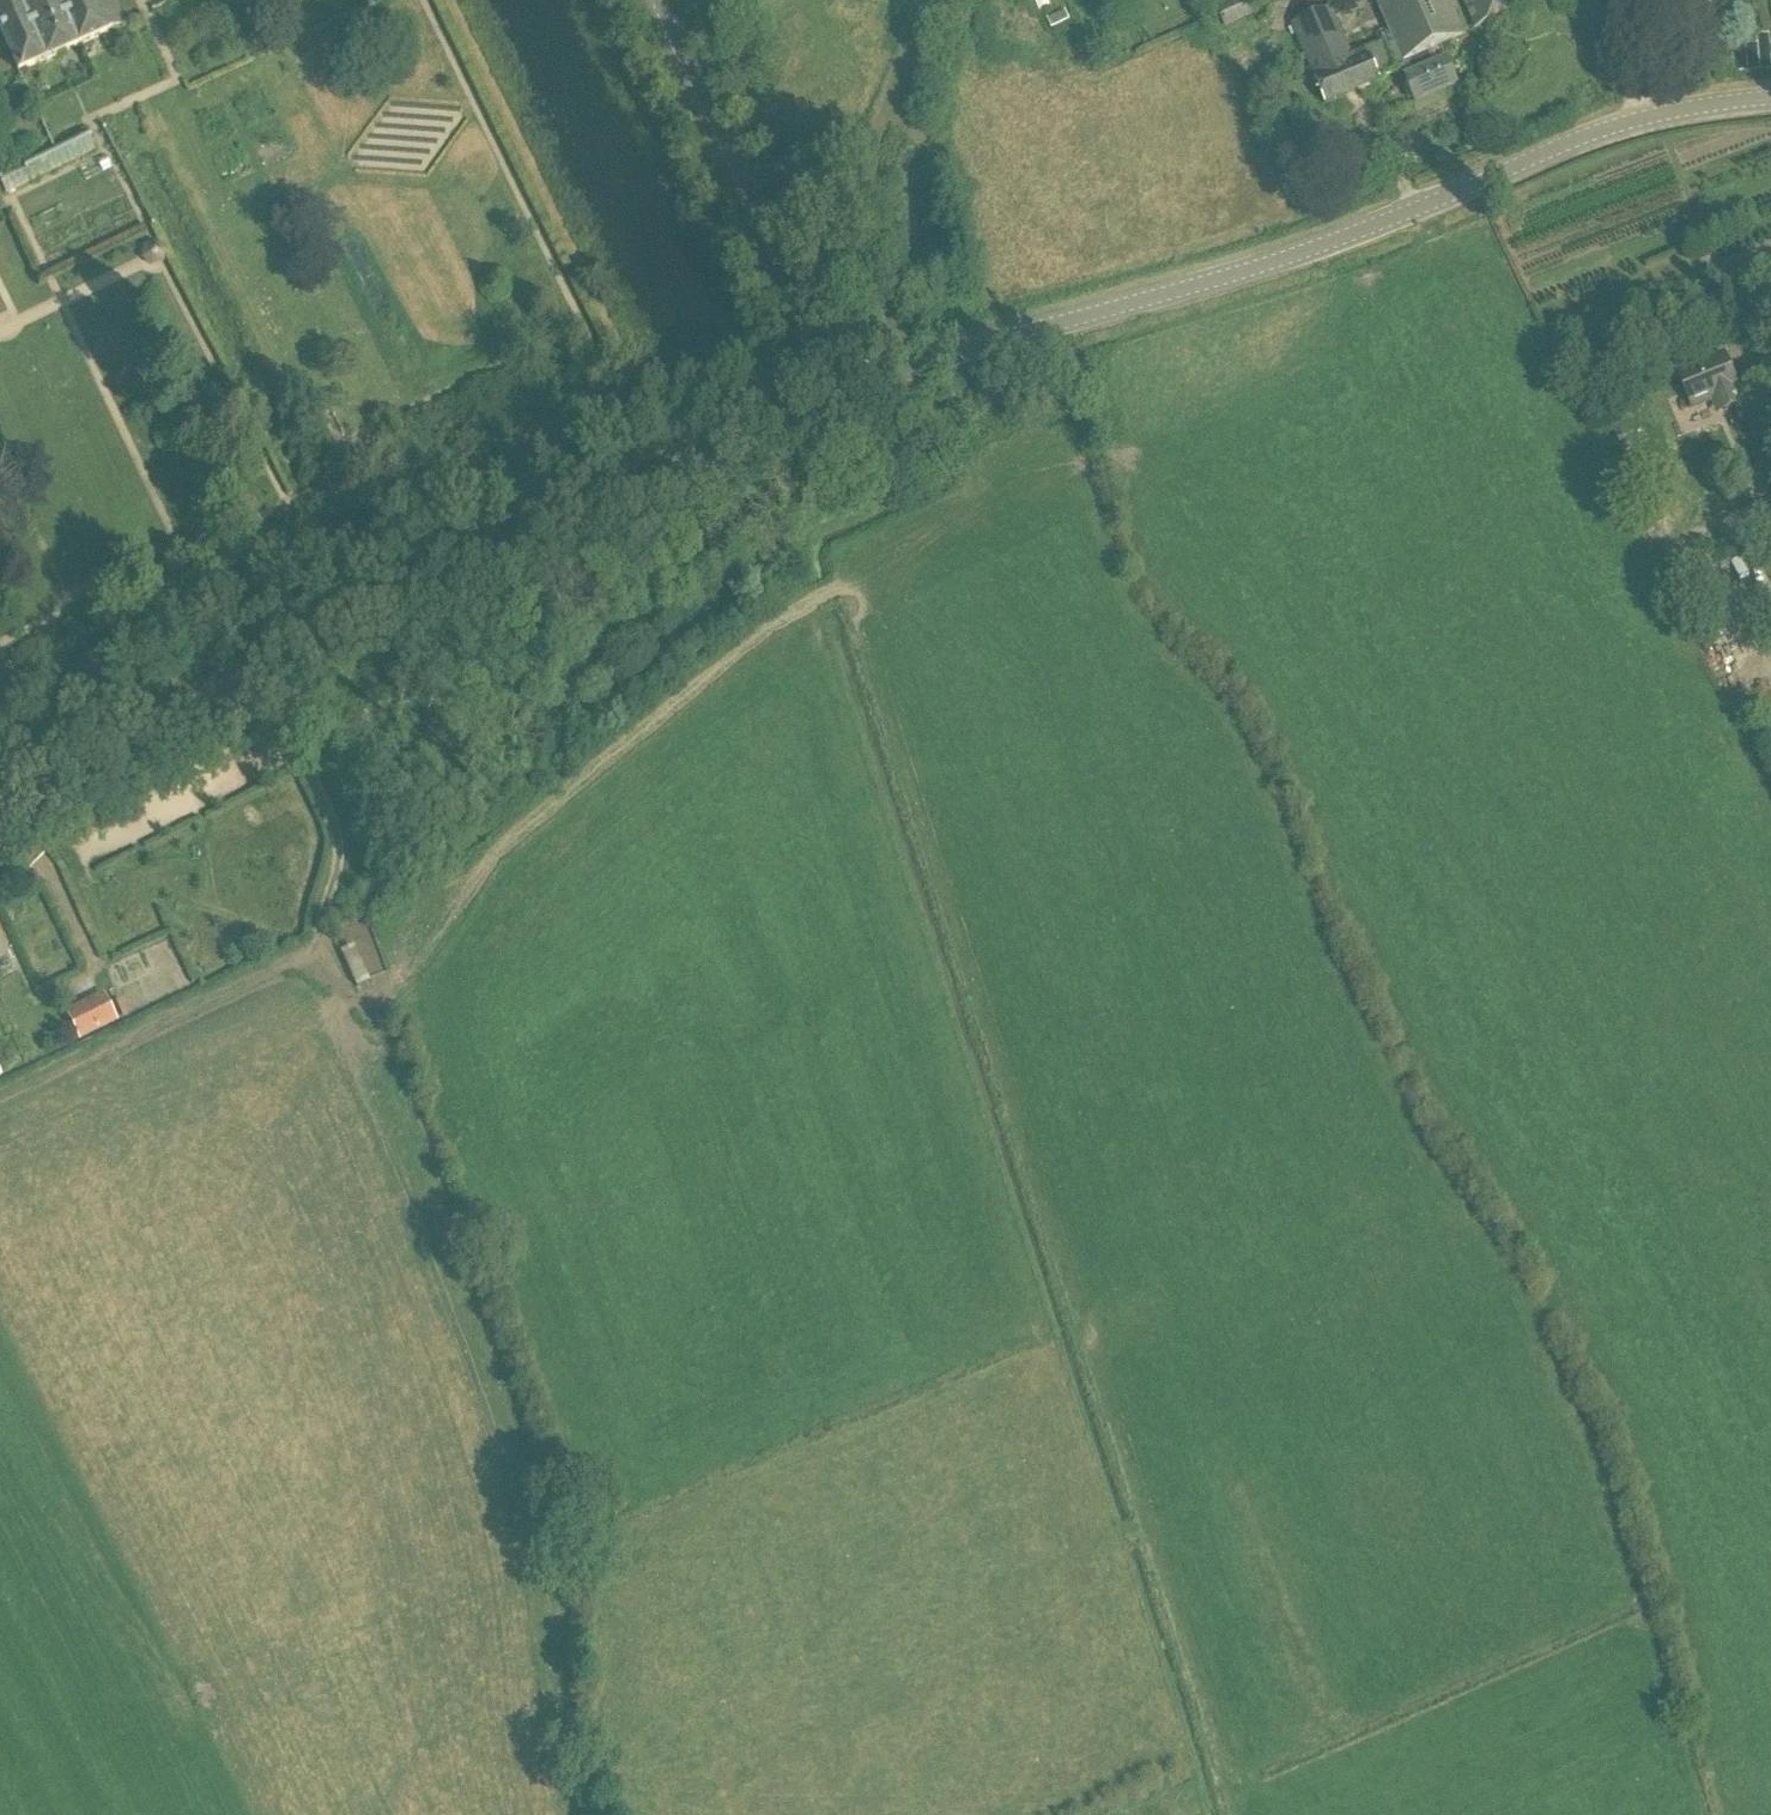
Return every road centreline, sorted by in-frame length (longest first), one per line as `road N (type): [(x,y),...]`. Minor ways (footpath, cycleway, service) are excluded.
road 1 (track): [(901,368),(990,495),(862,565),(848,590),(808,604),(673,702),(503,853),(405,984),(366,1002),(349,997),(326,950),(334,843),(262,675)]
road 2 (tertiary): [(1770,102),(1641,125),(1295,261),(838,389)]
road 3 (tertiary): [(0,798),(838,389)]
road 4 (tertiary): [(838,389),(649,0)]
road 5 (track): [(1596,0),(1641,125)]

